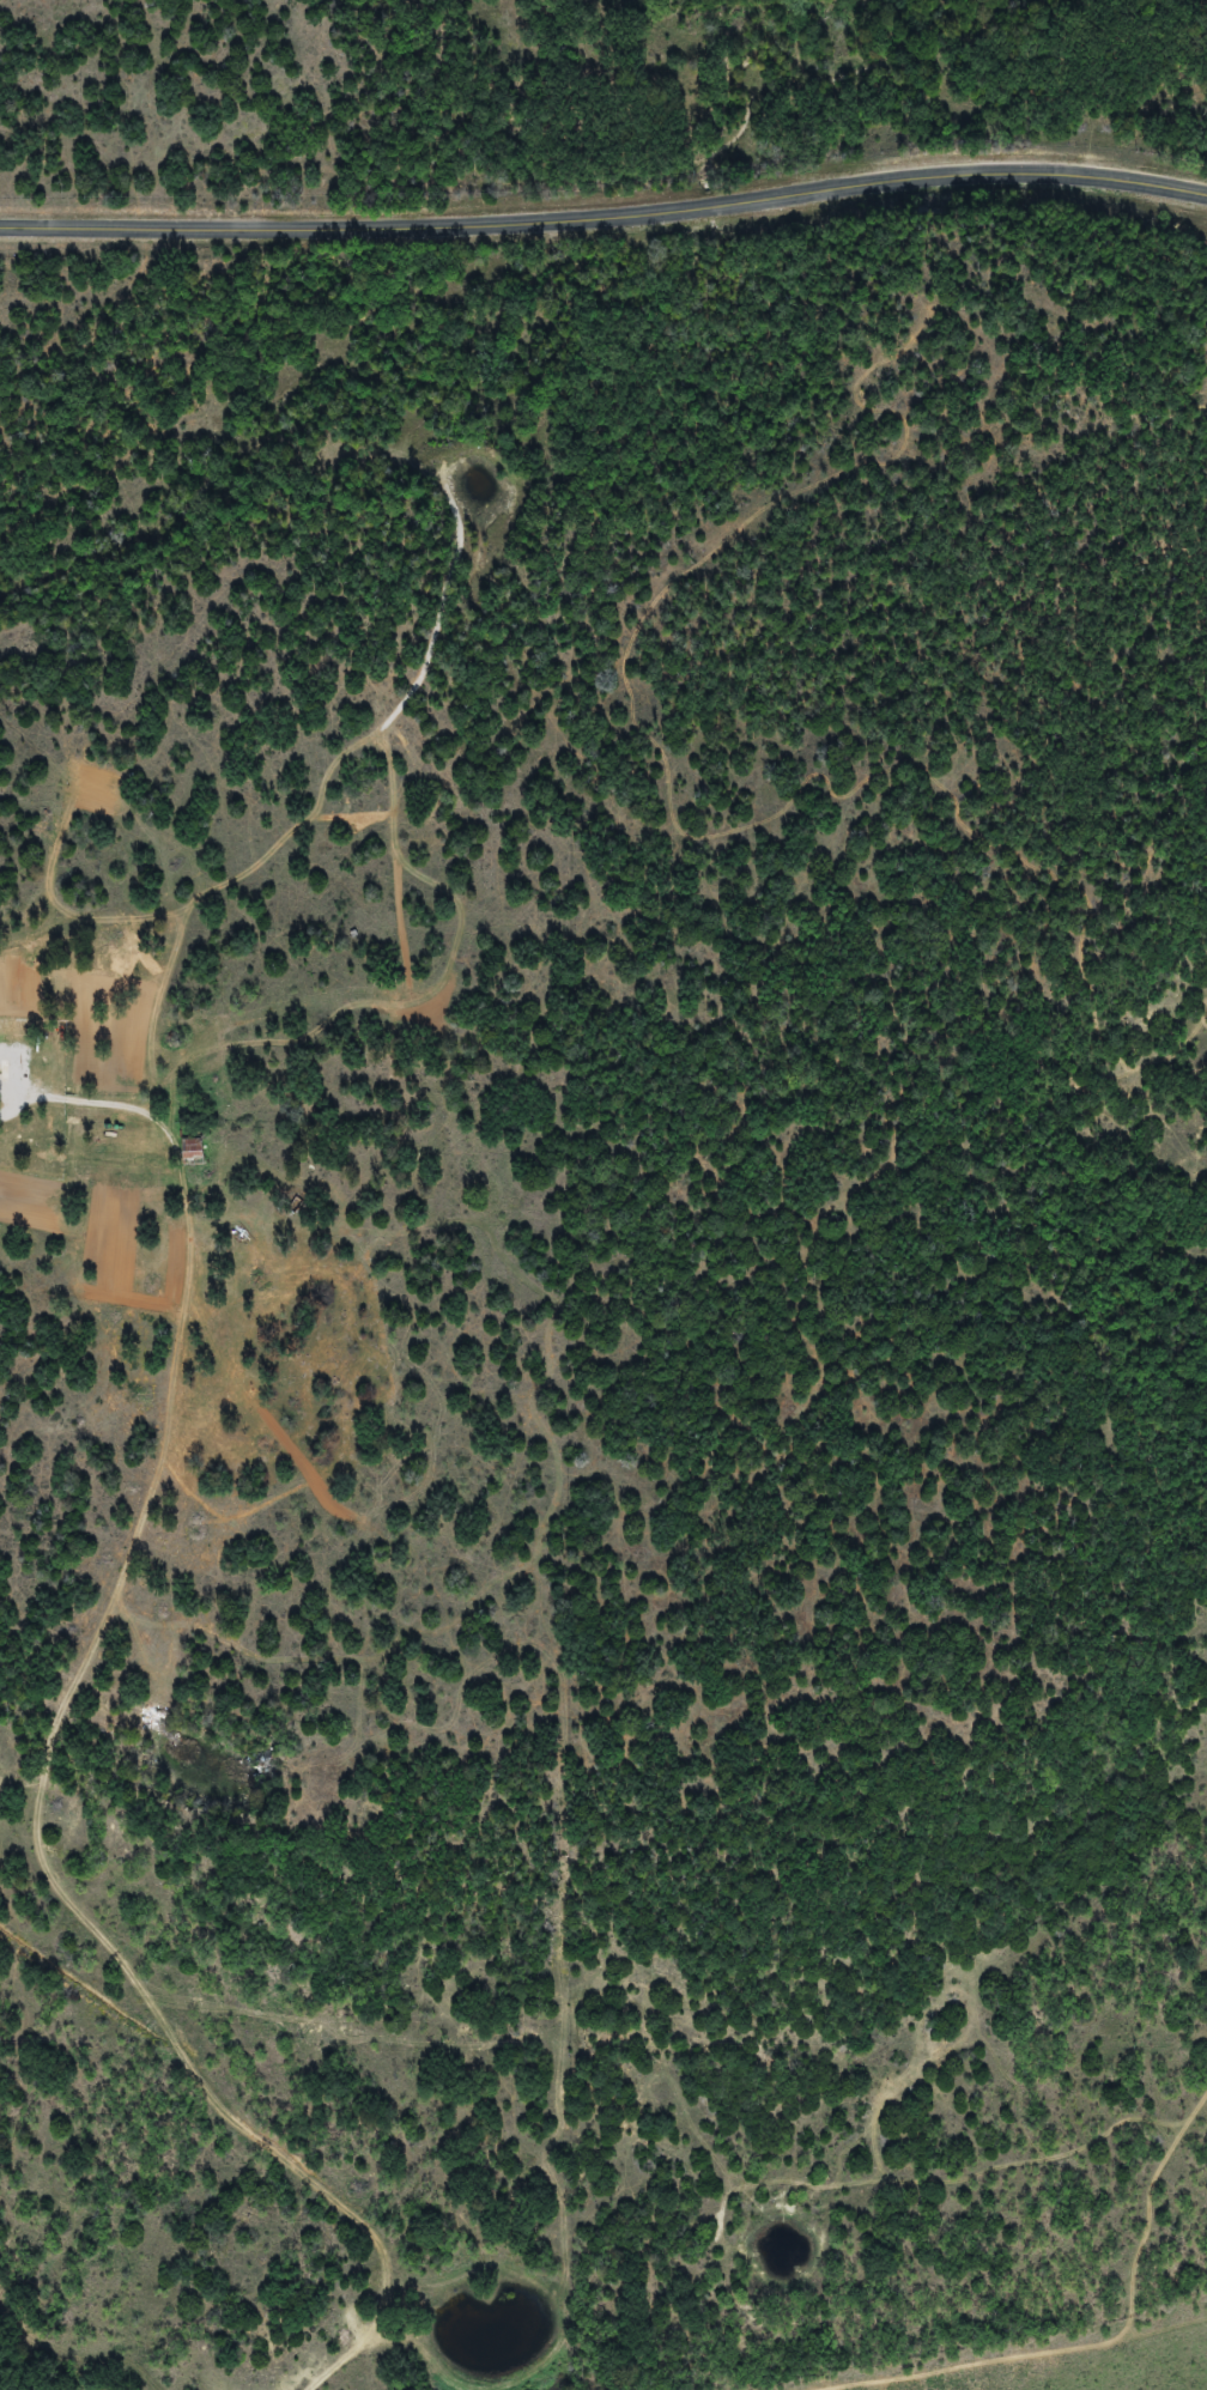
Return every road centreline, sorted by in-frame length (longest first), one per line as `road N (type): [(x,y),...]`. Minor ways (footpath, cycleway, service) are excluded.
road 1 (tertiary): [(0,230),(586,225),(897,183),(1027,176),(1206,198)]

